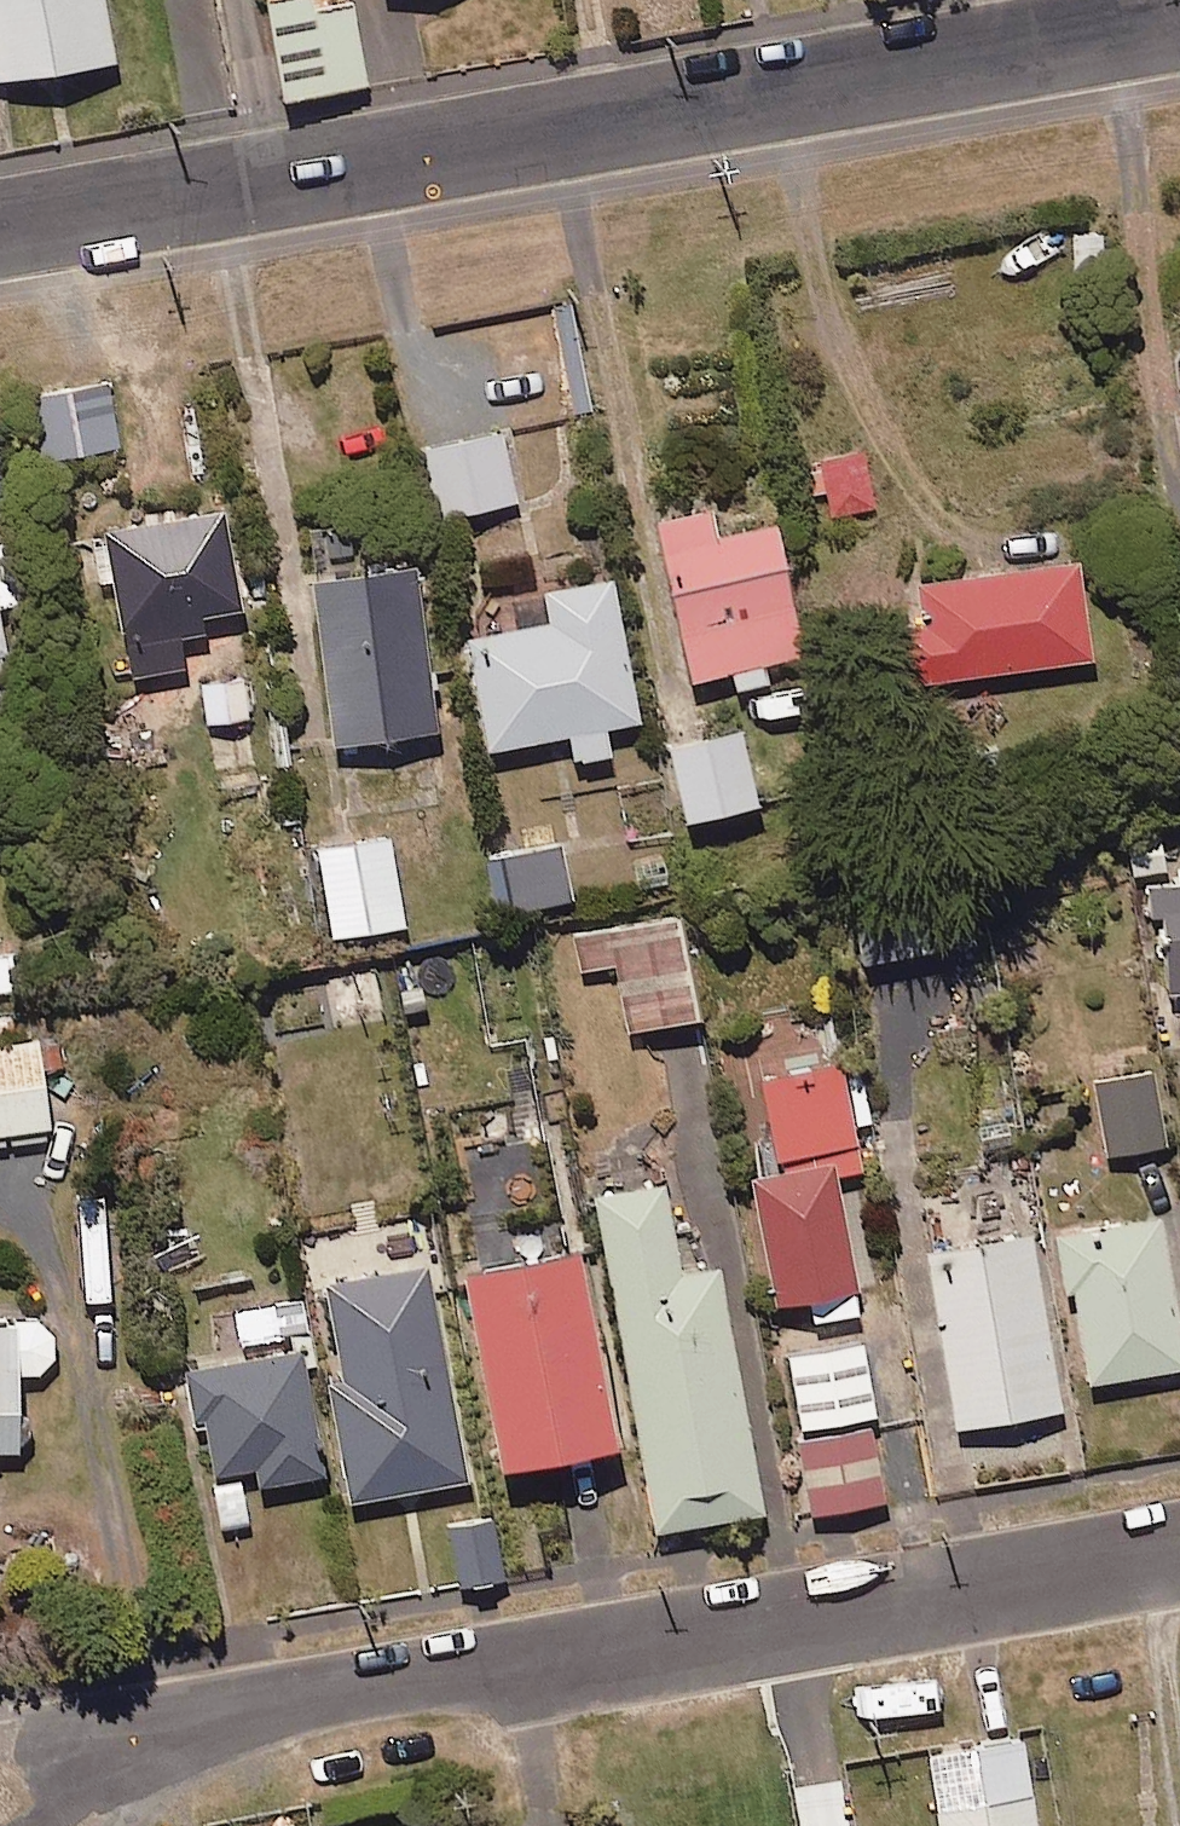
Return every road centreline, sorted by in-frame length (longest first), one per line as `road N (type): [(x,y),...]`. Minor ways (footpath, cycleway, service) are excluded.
road 1 (tertiary): [(0,226),(1179,18)]
road 2 (residential): [(59,1751),(1179,1548)]

